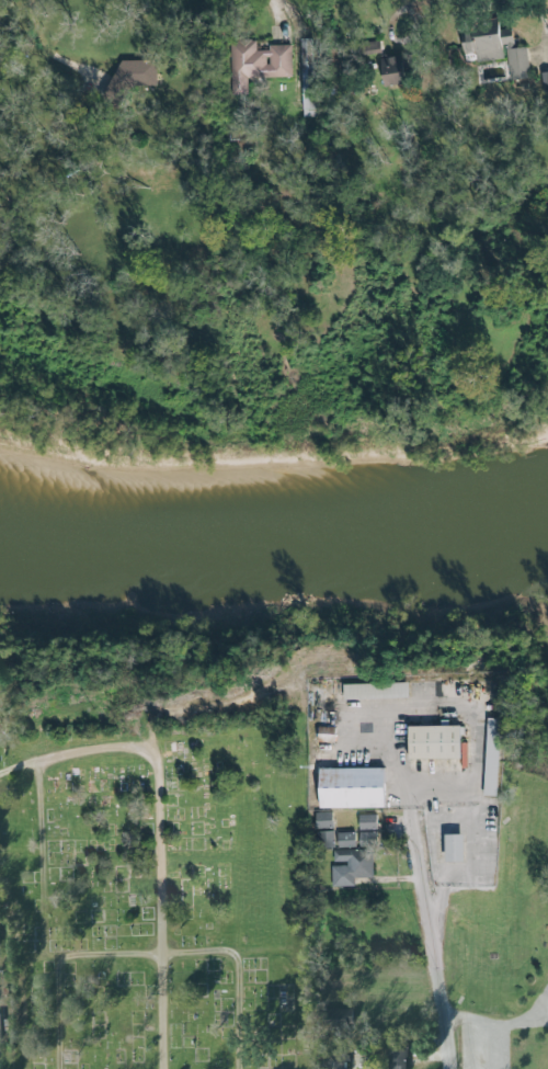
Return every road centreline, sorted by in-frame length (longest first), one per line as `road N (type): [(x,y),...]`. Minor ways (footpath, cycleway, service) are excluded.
road 1 (residential): [(445,1016),(409,810)]

